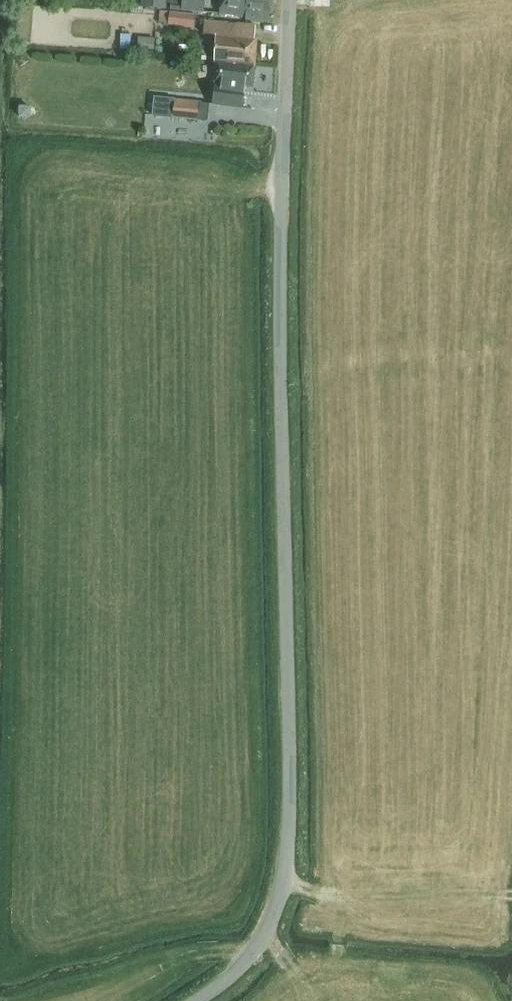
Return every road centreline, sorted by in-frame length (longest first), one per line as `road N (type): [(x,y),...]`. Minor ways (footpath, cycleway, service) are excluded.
road 1 (unclassified): [(197,1000),(259,944),(278,903),(288,848),(286,0)]
road 2 (track): [(281,886),(511,895)]

